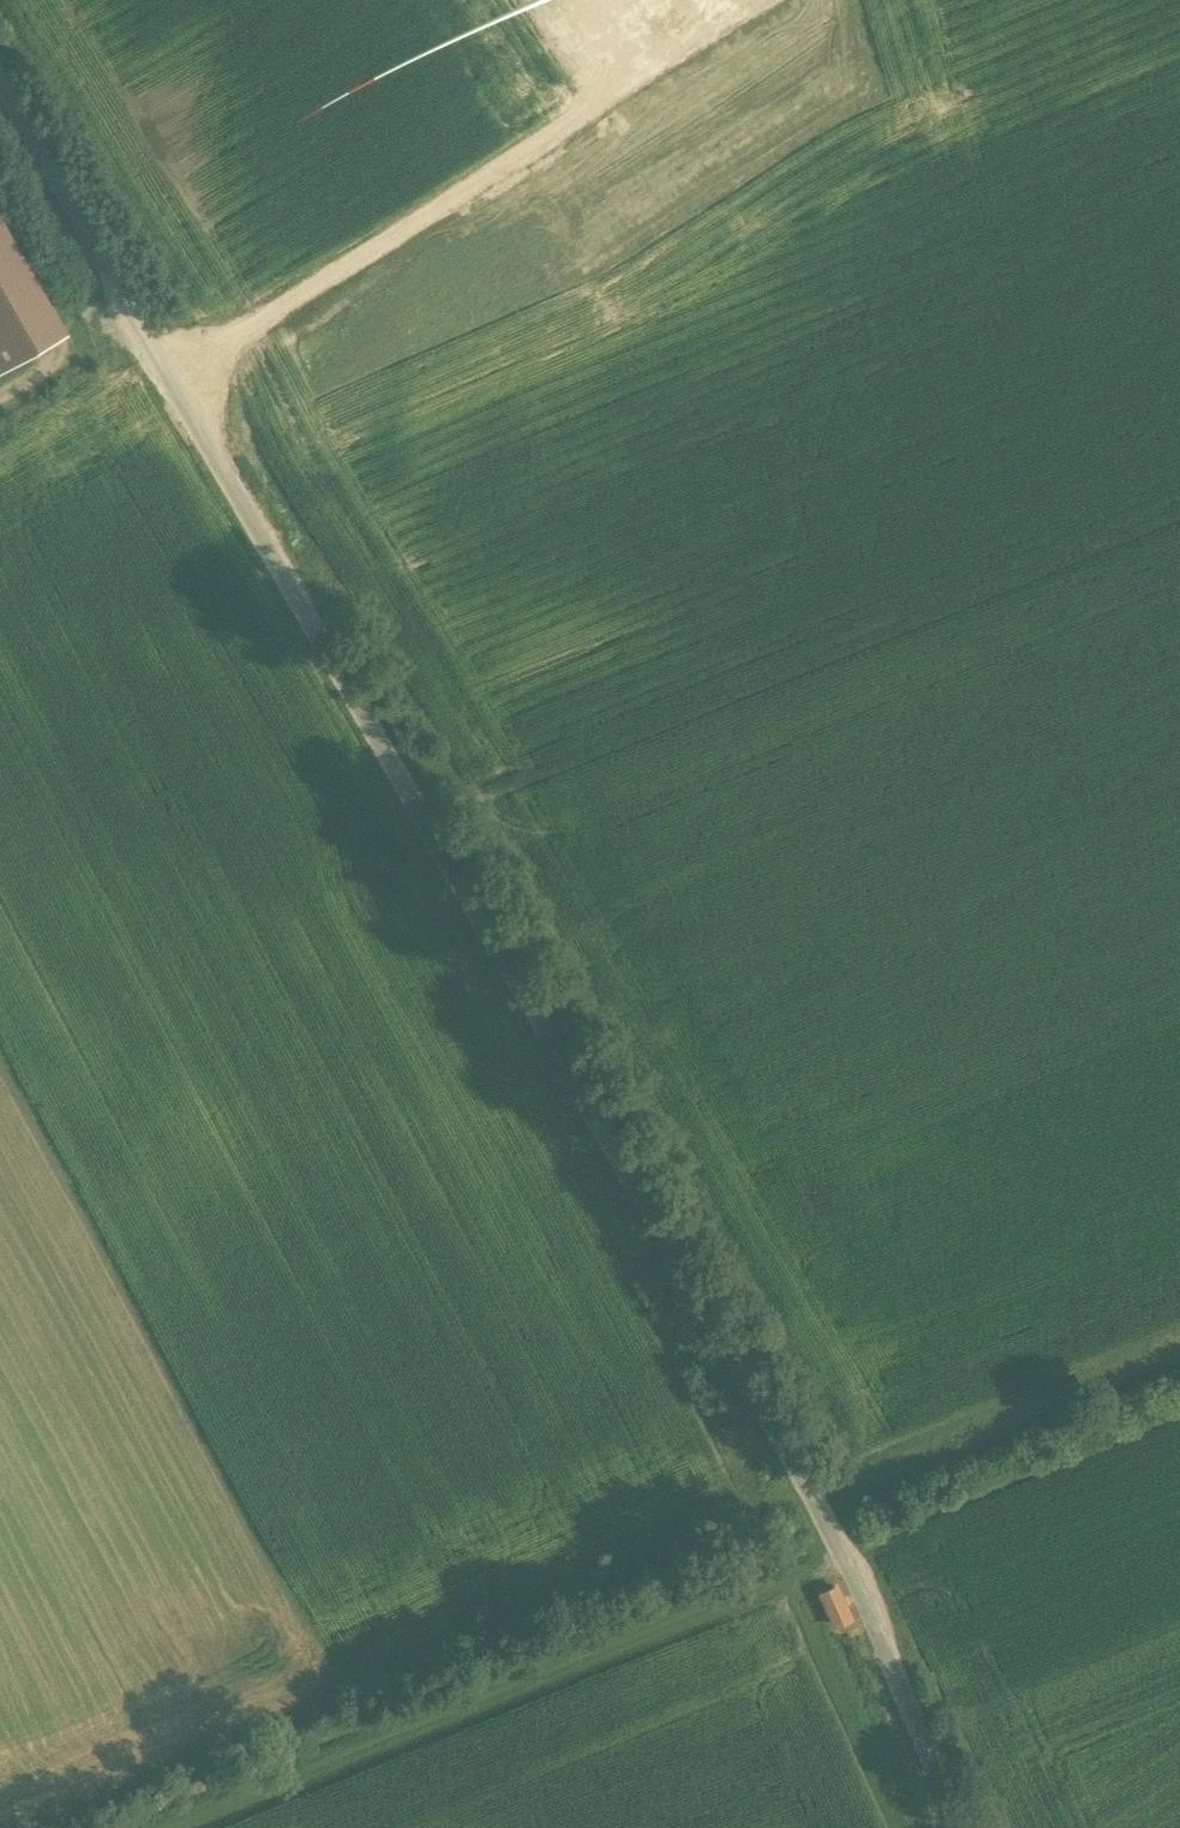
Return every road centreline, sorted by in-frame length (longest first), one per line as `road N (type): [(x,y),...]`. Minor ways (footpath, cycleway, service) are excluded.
road 1 (unclassified): [(966,1827),(804,1482),(0,85)]
road 2 (track): [(169,378),(761,0)]

